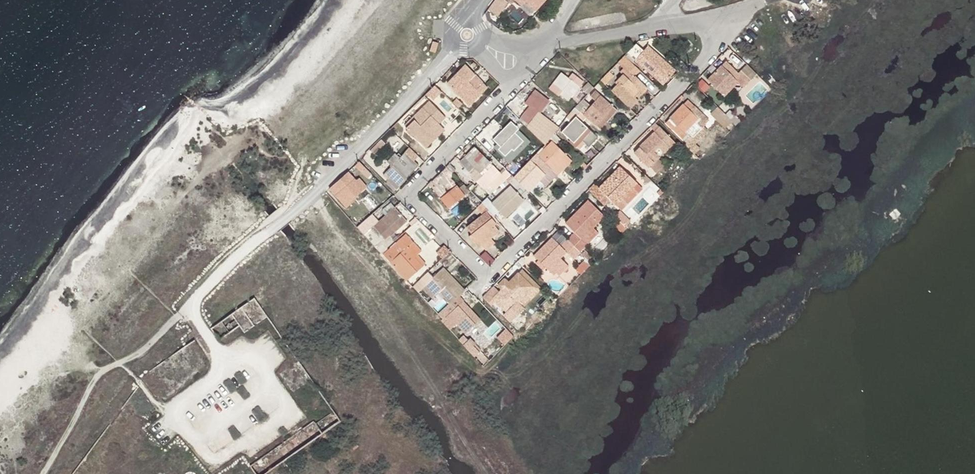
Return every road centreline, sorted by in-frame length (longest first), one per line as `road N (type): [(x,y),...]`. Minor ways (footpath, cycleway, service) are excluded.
road 1 (unclassified): [(665,26),(707,29),(710,56),(487,275)]
road 2 (unclassified): [(442,61),(355,154),(180,314)]
road 3 (unclassified): [(487,275),(408,194),(513,85)]
road 4 (track): [(312,195),(423,328),(480,371)]
road 5 (track): [(44,473),(98,374),(142,354),(180,314)]
road 6 (track): [(407,309),(410,361),(487,473)]
road 7 (unclassified): [(665,26),(544,43)]

